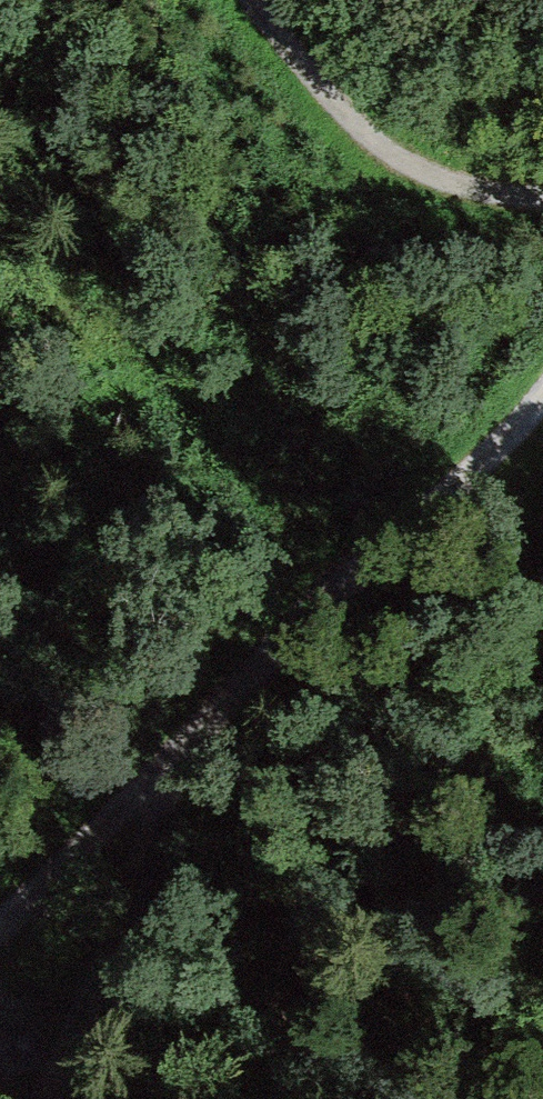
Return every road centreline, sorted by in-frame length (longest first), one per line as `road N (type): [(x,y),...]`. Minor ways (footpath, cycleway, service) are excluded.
road 1 (track): [(542,392),(43,903)]
road 2 (track): [(542,201),(434,173),(346,115),(266,0)]
road 3 (track): [(542,873),(365,576)]
road 4 (track): [(51,1098),(58,1042),(43,903)]

